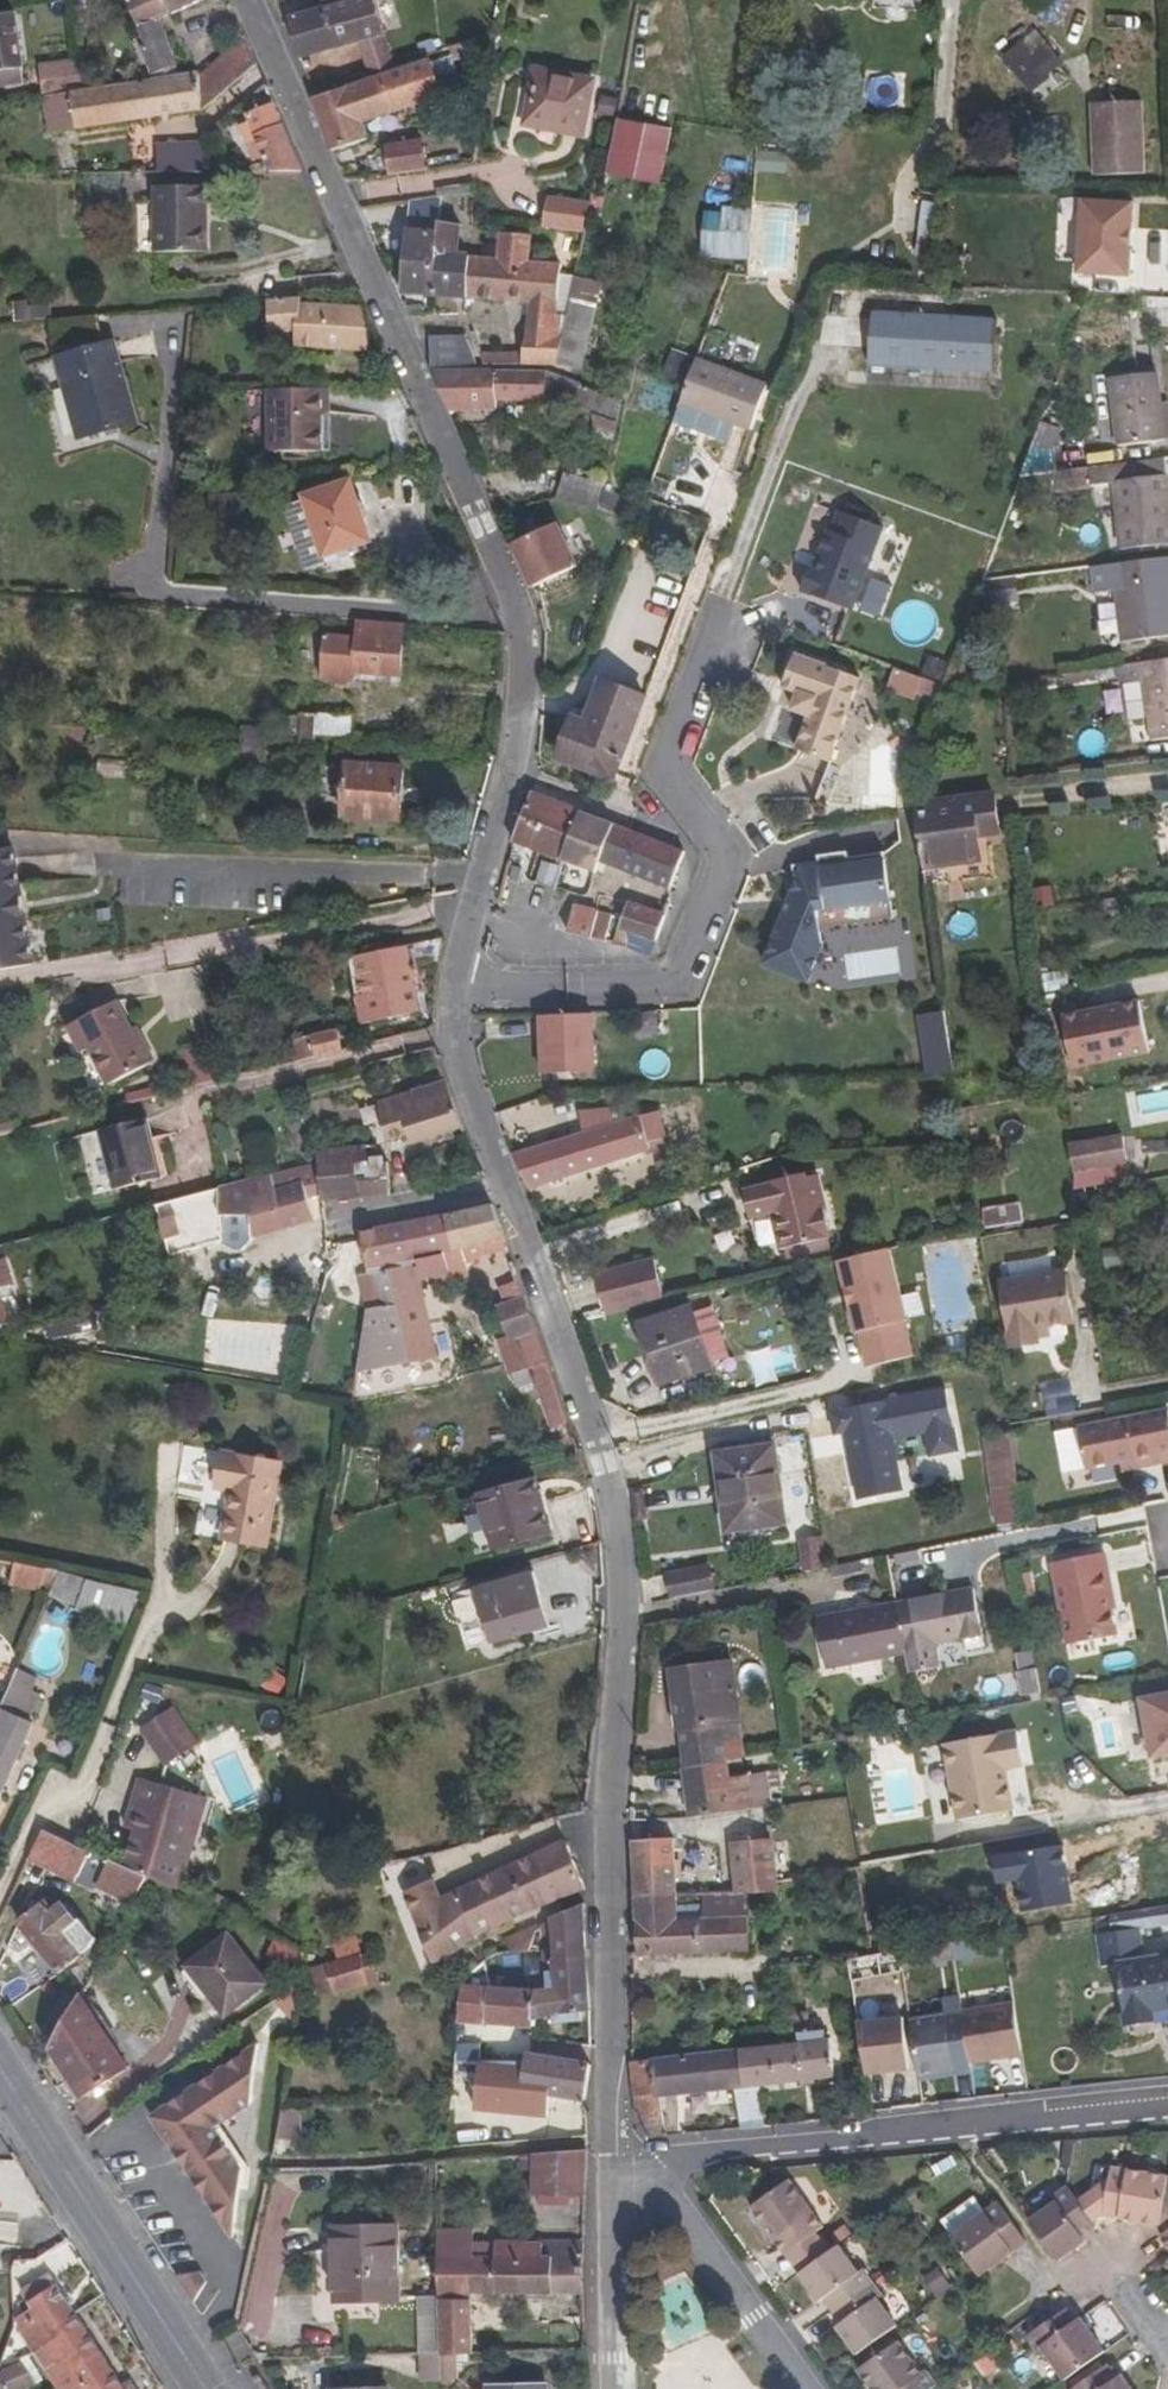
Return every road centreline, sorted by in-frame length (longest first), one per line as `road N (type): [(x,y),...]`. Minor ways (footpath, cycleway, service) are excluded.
road 1 (tertiary): [(454,1003),(454,1039),(613,1477),(623,1648),(608,1813),(610,2159)]
road 2 (tertiary): [(247,0),(526,638),(520,739),(454,1003)]
road 3 (residential): [(454,1003),(675,984),(724,860),(660,776),(716,620)]
road 4 (residential): [(1167,2116),(653,2159)]
road 5 (primary): [(0,2071),(204,2388)]
road 6 (residential): [(0,1900),(39,1814),(88,1780),(149,1629)]
road 7 (residential): [(804,2388),(653,2159)]
road 8 (tertiary): [(610,2159),(614,2388)]

